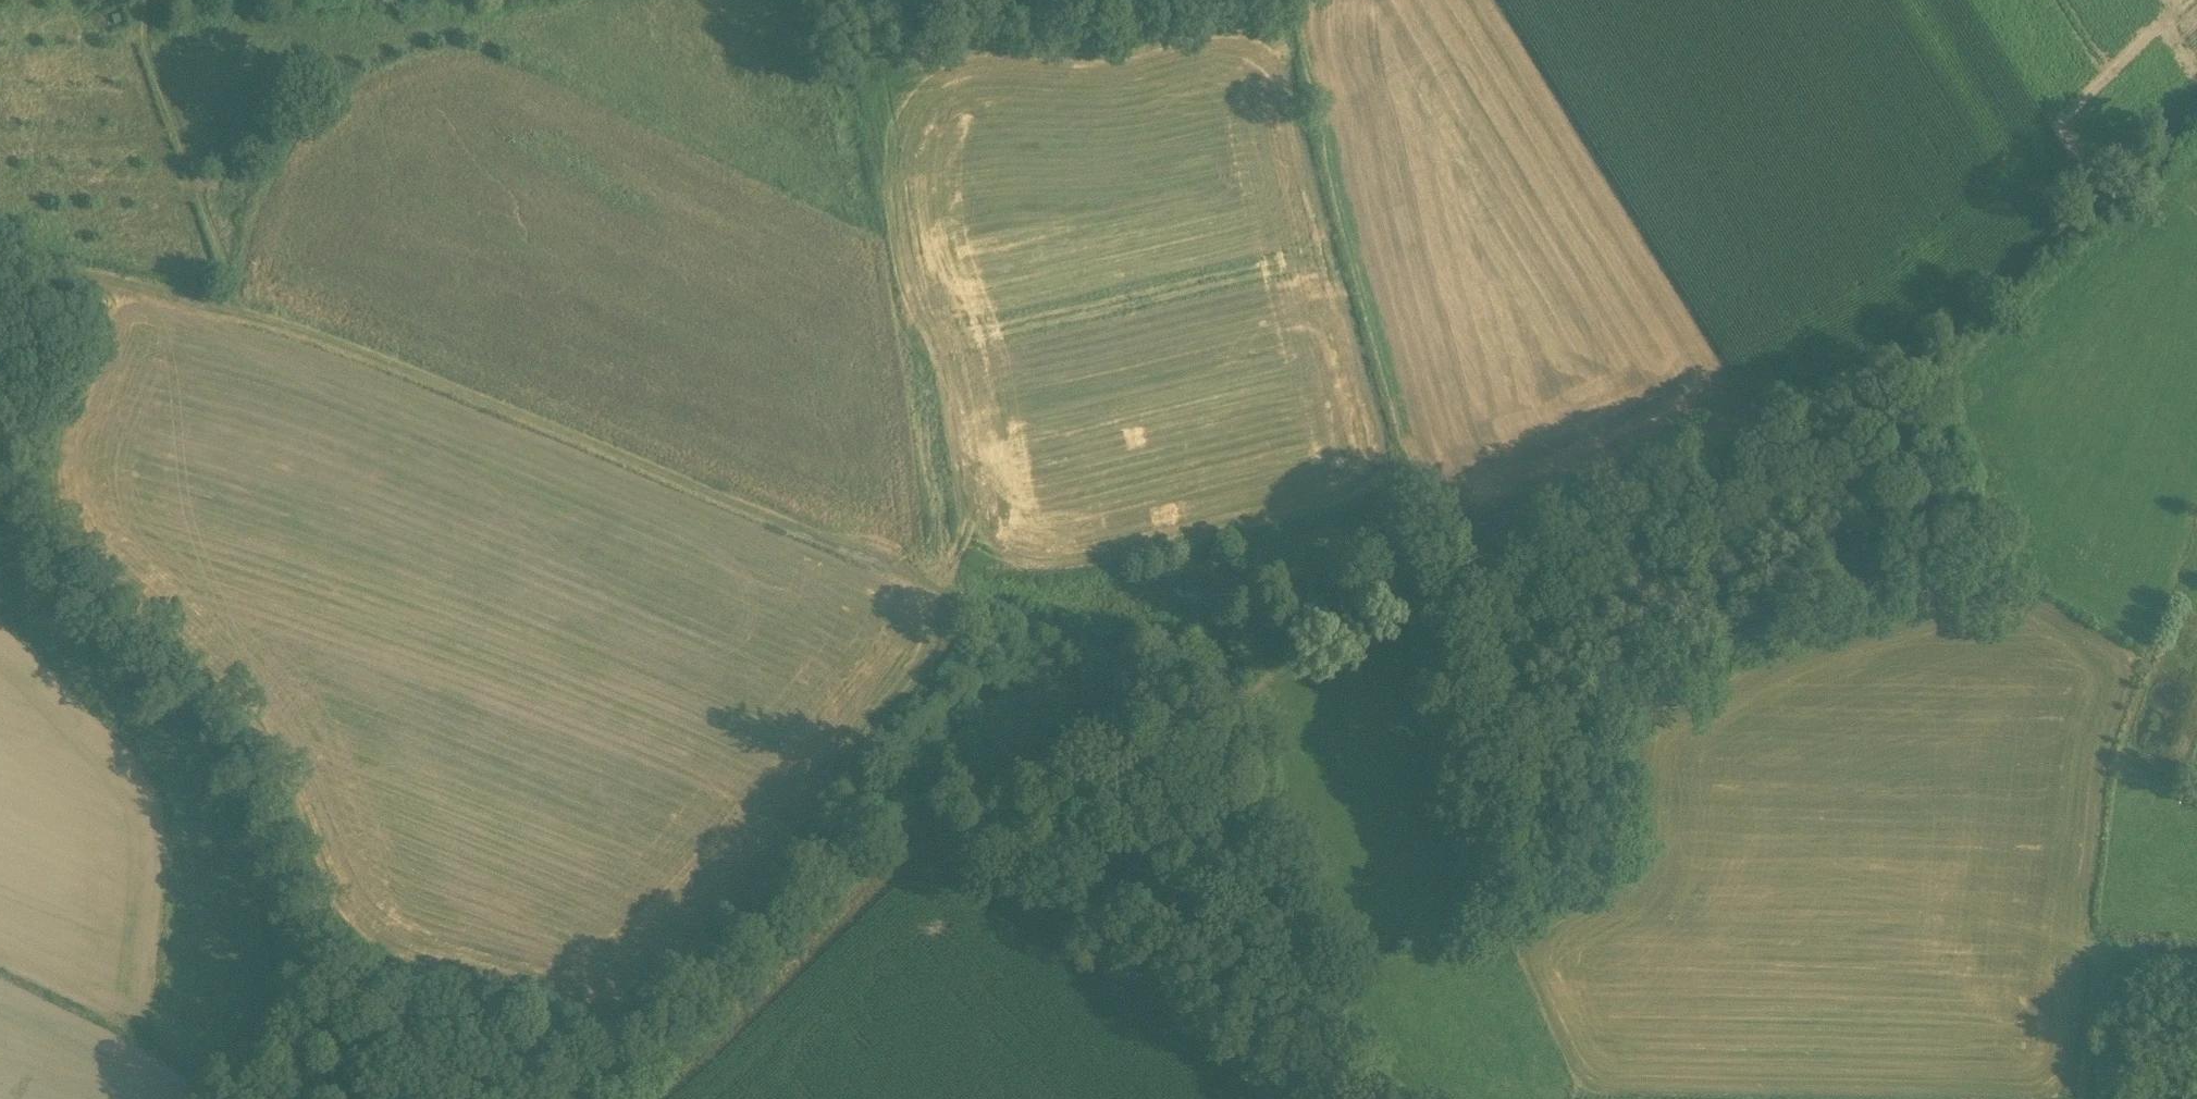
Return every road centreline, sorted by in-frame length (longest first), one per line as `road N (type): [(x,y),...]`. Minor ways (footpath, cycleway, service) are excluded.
road 1 (track): [(2196,109),(2096,210),(1942,337),(1701,464),(1435,573),(1123,651),(1093,649),(981,609),(323,336),(163,292),(0,261)]
road 2 (track): [(2196,960),(2101,948),(2085,1098)]

